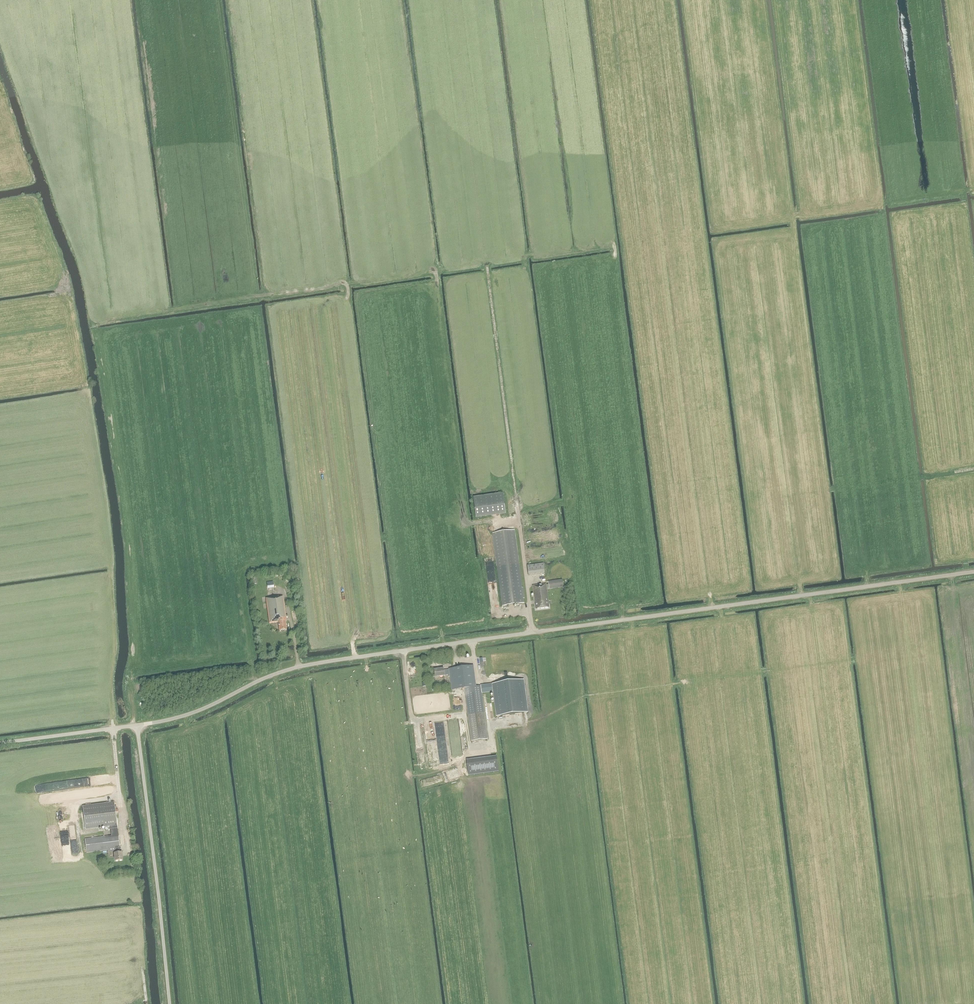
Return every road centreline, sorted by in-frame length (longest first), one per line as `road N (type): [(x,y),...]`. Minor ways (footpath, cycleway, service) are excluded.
road 1 (unclassified): [(137,726),(188,716),(278,675),(328,662),(973,573)]
road 2 (unclassified): [(169,1003),(137,726)]
road 3 (unclassified): [(137,726),(0,744)]

